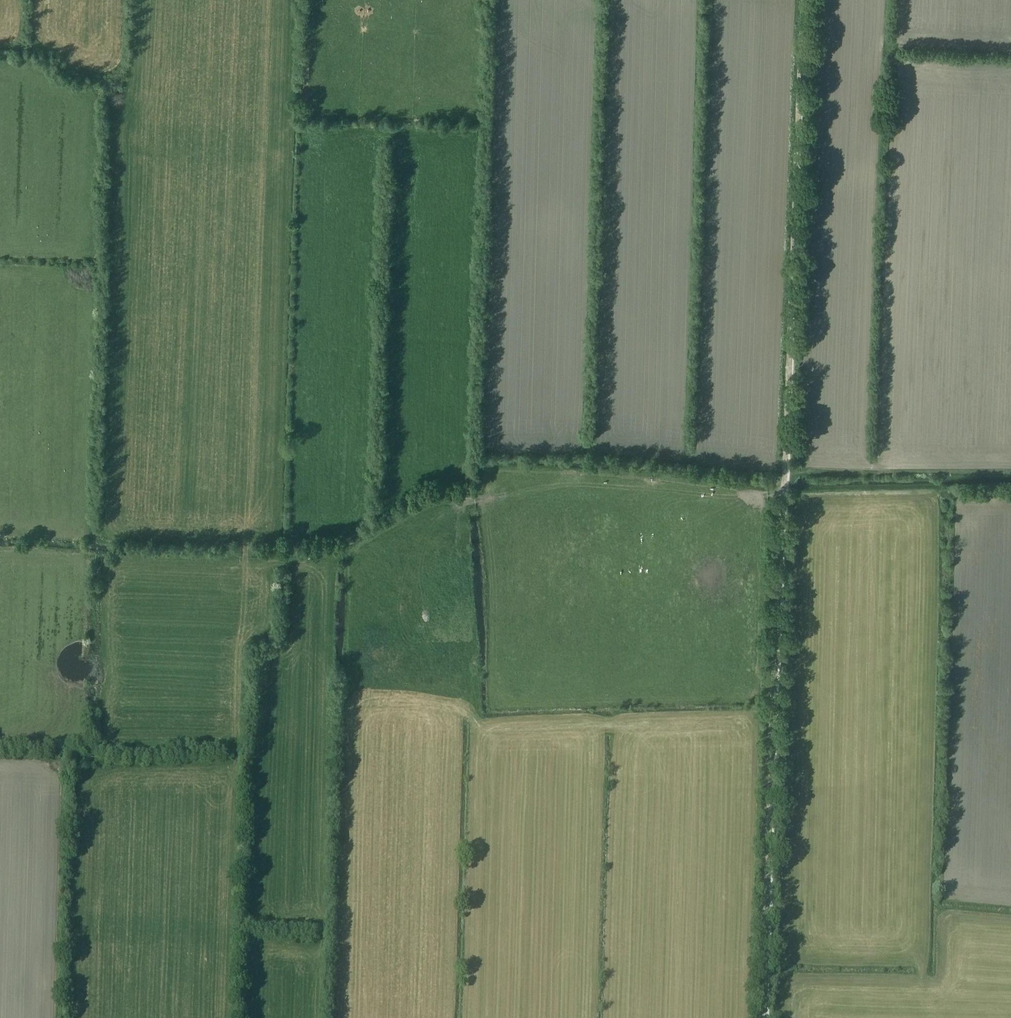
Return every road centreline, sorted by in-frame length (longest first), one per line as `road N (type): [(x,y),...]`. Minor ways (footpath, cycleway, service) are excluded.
road 1 (track): [(762,1017),(804,0)]

